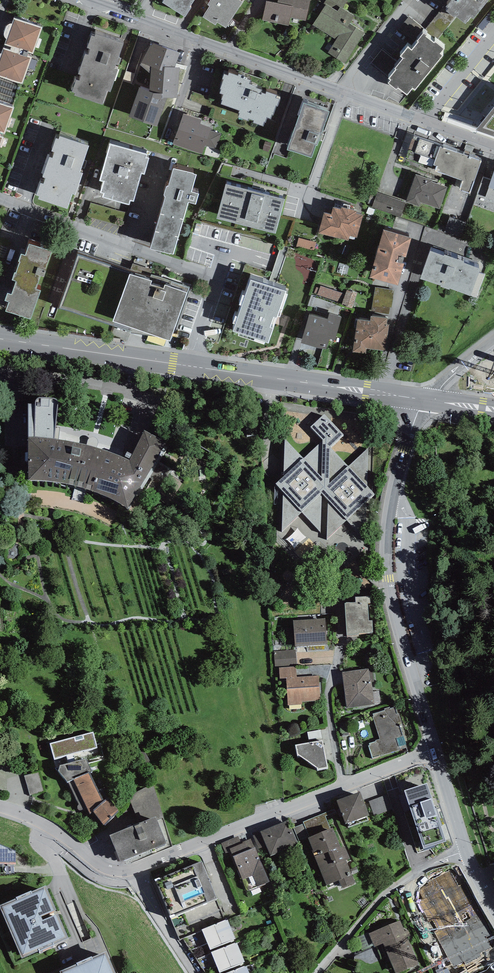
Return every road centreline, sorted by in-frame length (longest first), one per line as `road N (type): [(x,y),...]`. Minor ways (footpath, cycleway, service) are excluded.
road 1 (residential): [(419,400),(385,536),(395,612),(437,752)]
road 2 (residential): [(188,366),(217,280),(0,198)]
road 3 (tertiary): [(188,366),(419,400)]
road 4 (residential): [(0,372),(135,396),(142,416),(134,436),(103,441)]
road 5 (residential): [(141,19),(335,90)]
road 6 (residential): [(277,813),(207,621)]
road 7 (residential): [(315,972),(387,891),(463,853)]
road 8 (tertiary): [(0,339),(188,366)]
road 9 (residential): [(345,788),(330,719),(339,606)]
road 10 (residential): [(335,90),(493,145)]
road 11 (residential): [(132,872),(277,813)]
road 12 (residential): [(0,808),(55,831),(111,869),(132,872)]
road 13 (residential): [(132,872),(200,972)]

